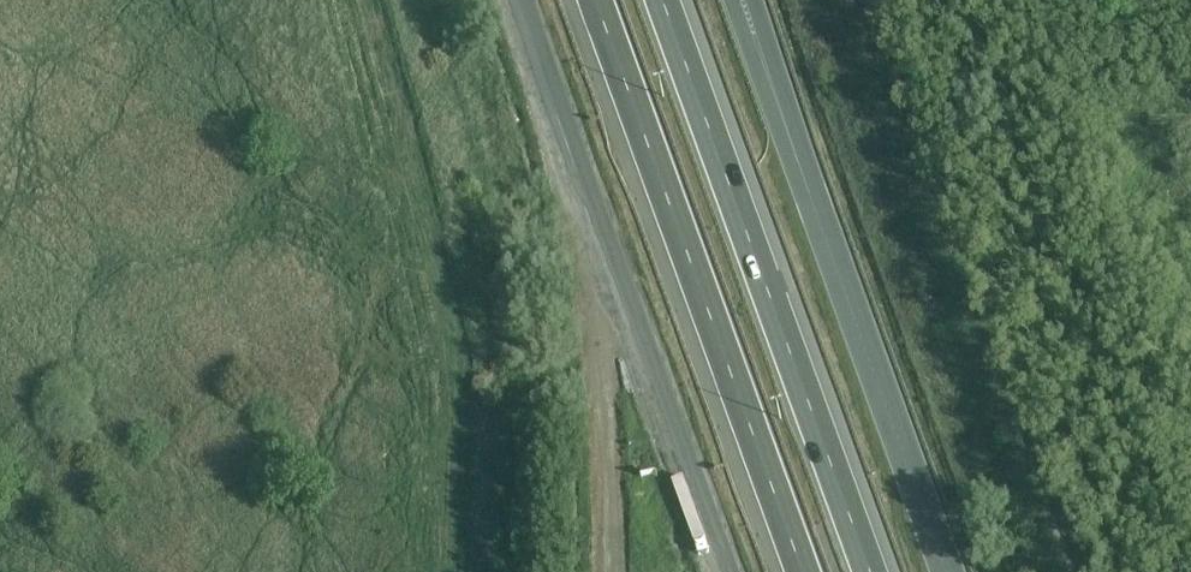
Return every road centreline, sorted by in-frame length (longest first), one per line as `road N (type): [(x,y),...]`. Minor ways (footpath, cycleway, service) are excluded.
road 1 (motorway): [(880,571),(667,0)]
road 2 (motorway): [(530,0),(734,571)]
road 3 (motorway): [(592,0),(795,571)]
road 4 (motorway): [(948,571),(785,119)]
road 5 (motorway): [(785,119),(739,0)]
road 6 (motorway): [(785,119),(749,0)]

